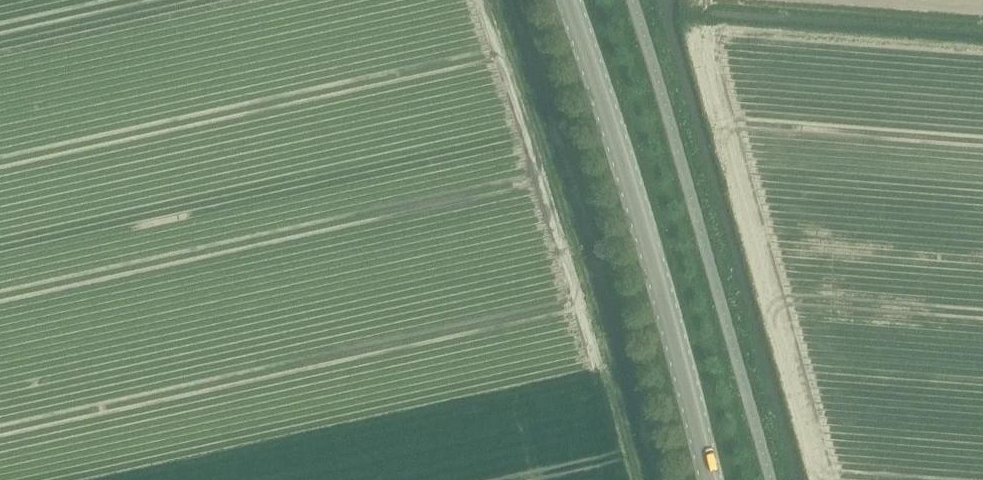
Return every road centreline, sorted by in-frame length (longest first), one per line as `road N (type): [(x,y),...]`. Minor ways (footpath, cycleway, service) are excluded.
road 1 (secondary): [(711,479),(636,200),(569,0)]

